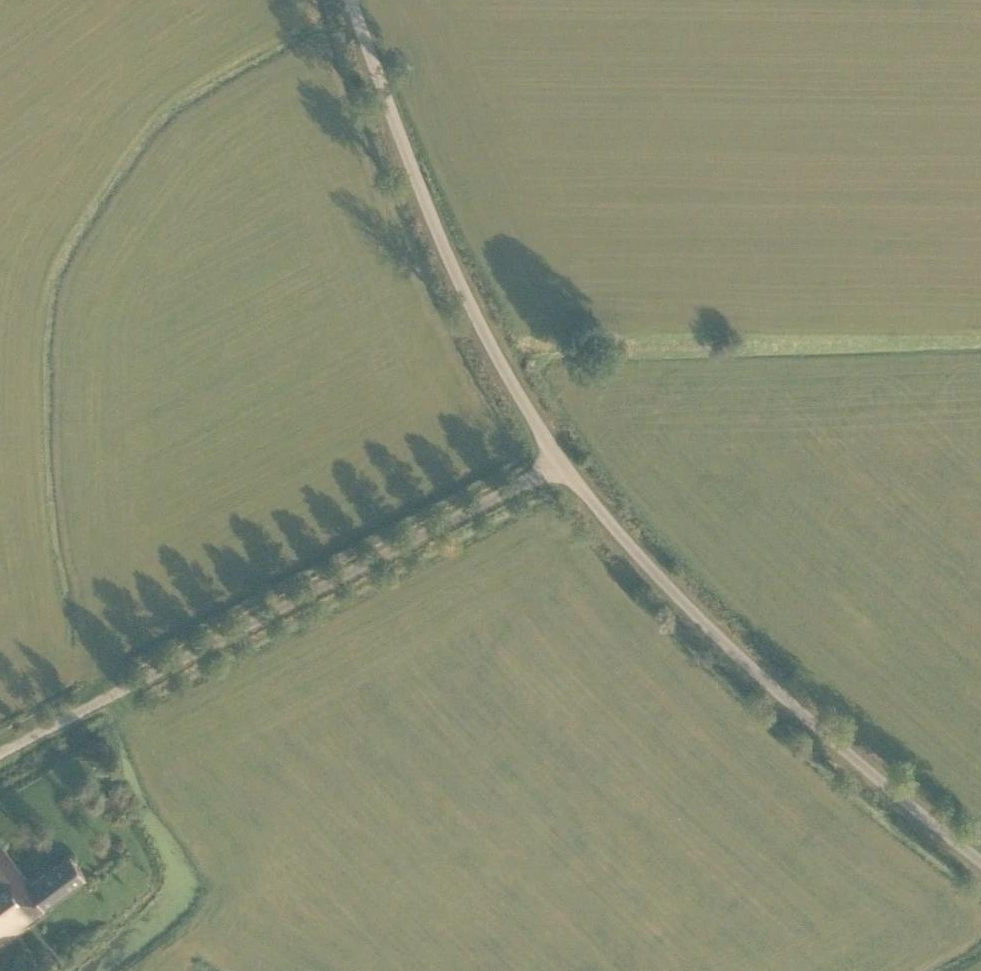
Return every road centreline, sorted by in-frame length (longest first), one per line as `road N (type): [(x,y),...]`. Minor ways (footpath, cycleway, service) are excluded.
road 1 (unclassified): [(980,852),(843,744),(610,516),(531,406),(438,251),(345,0)]

